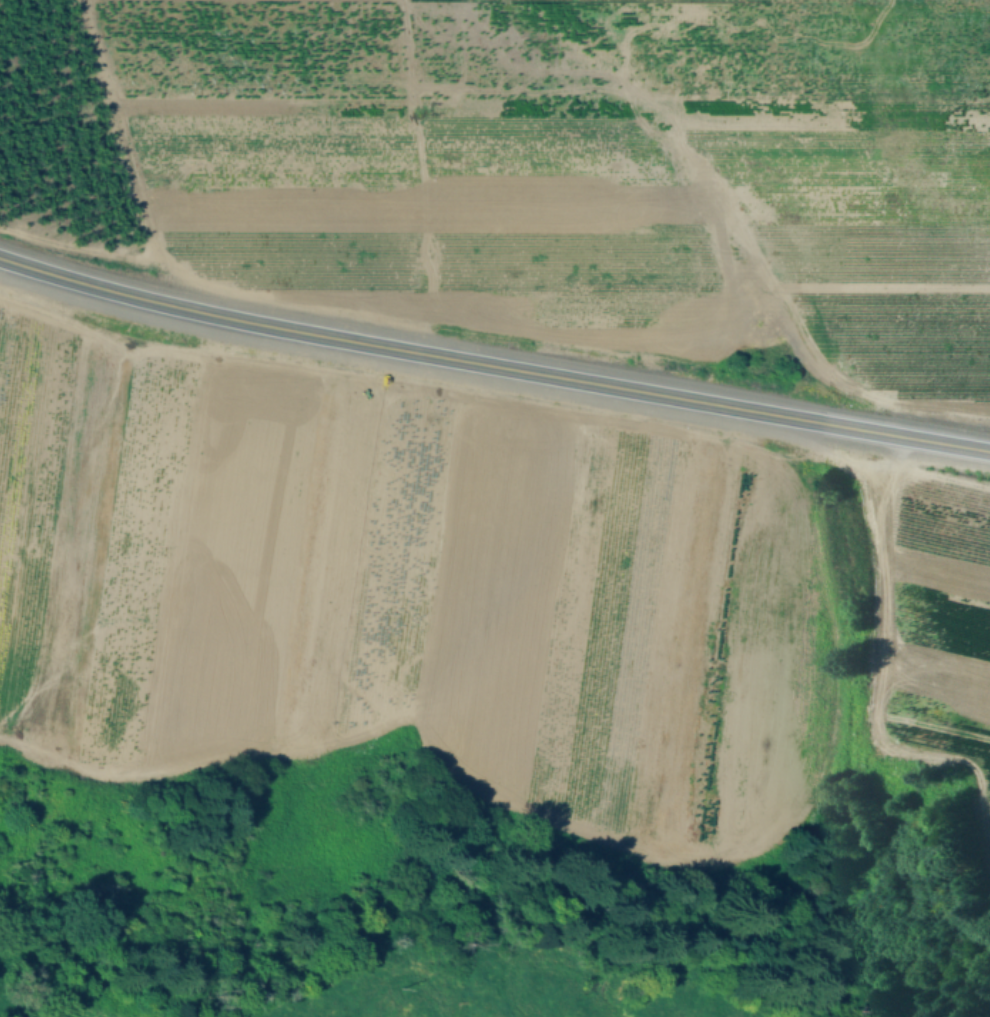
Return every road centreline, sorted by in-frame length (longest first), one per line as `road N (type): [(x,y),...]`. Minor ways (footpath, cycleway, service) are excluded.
road 1 (trunk): [(989,453),(265,326),(0,259)]

